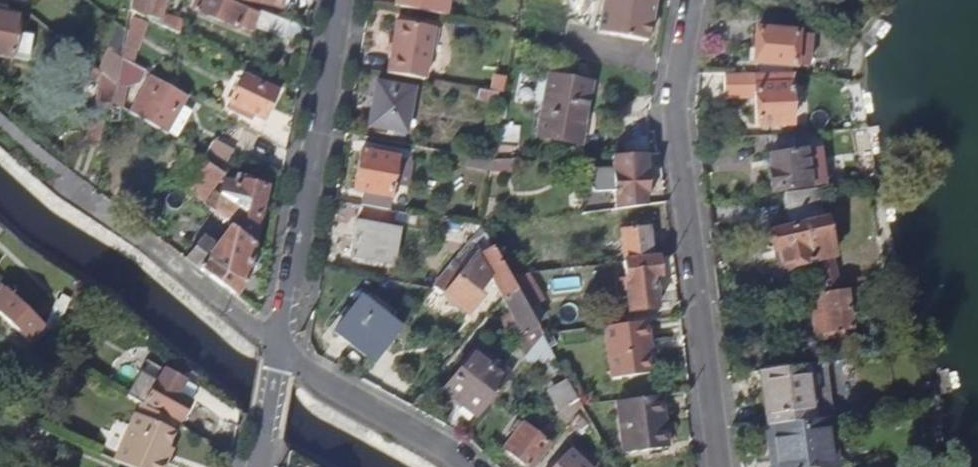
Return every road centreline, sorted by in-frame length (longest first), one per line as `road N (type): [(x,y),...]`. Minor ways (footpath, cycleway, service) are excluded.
road 1 (residential): [(690,0),(667,114),(716,466)]
road 2 (residential): [(271,354),(337,0)]
road 3 (residential): [(271,354),(435,446),(457,466)]

